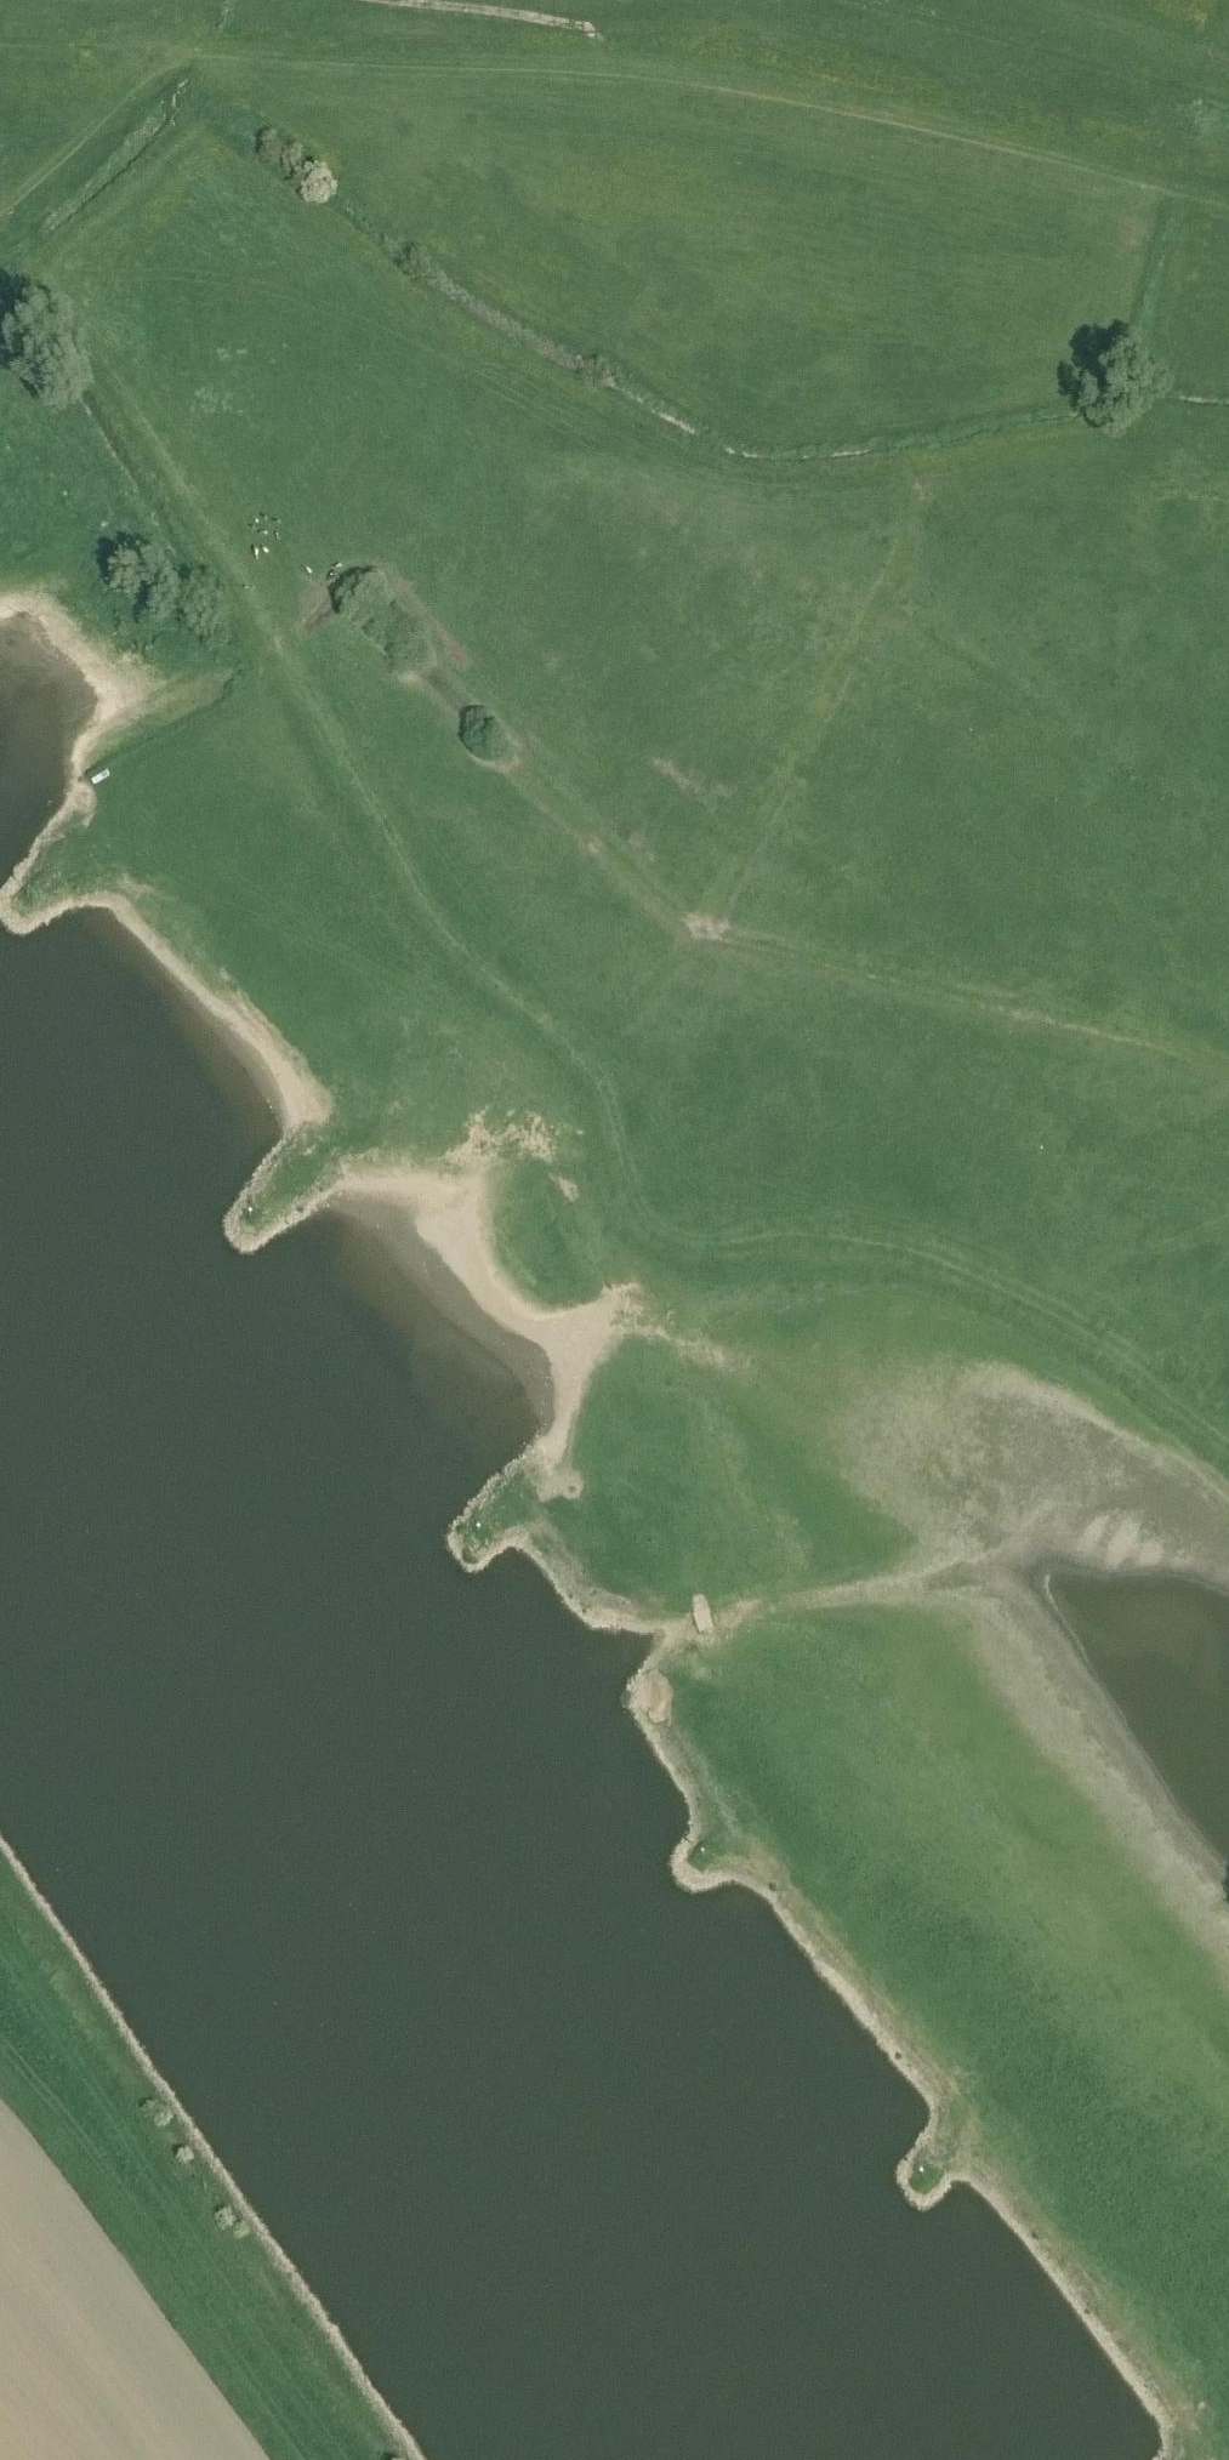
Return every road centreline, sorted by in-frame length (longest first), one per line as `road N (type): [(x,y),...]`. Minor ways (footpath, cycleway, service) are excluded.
road 1 (track): [(860,0),(1228,102)]
road 2 (track): [(592,37),(588,28),(562,22),(387,0)]

